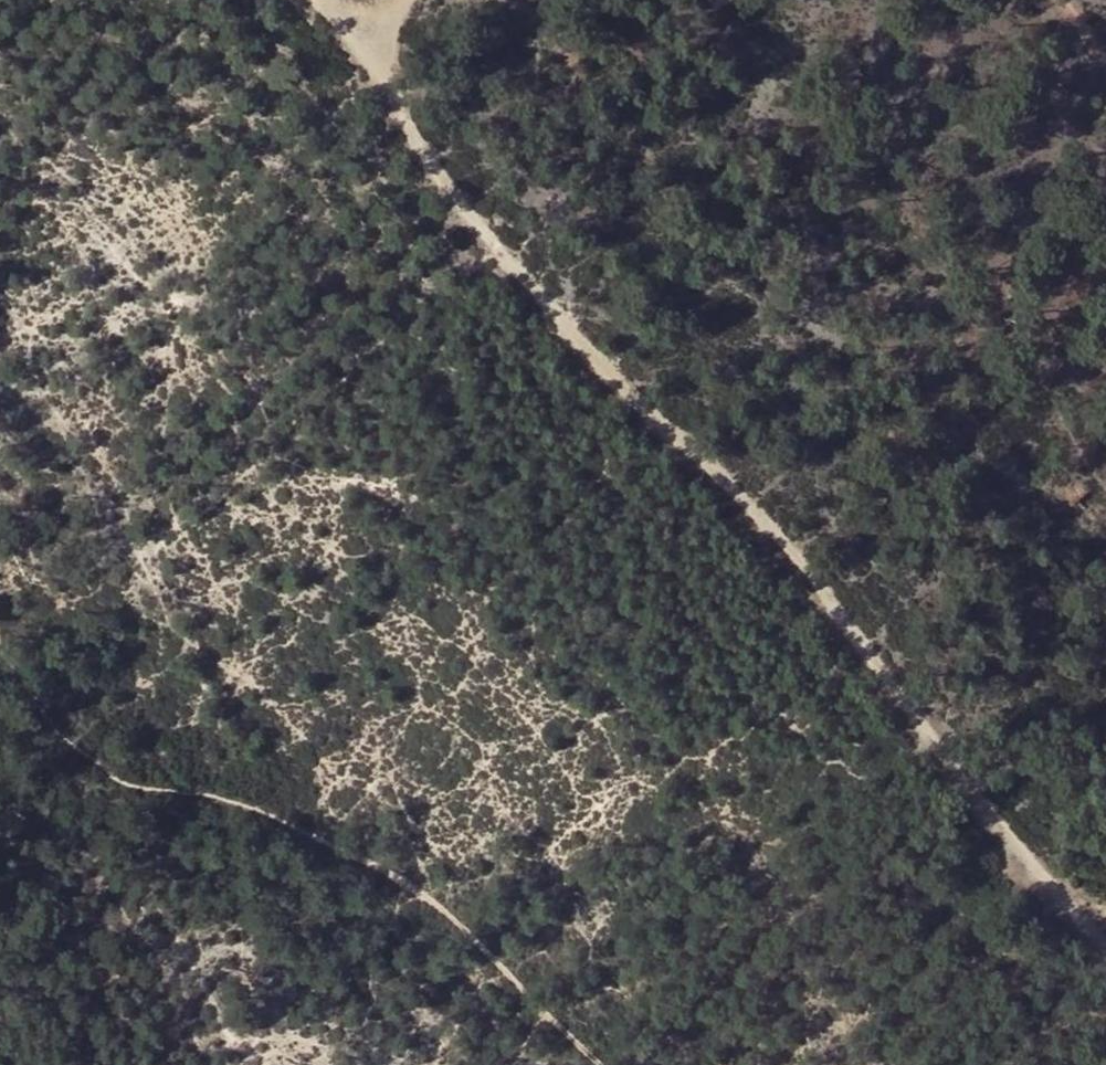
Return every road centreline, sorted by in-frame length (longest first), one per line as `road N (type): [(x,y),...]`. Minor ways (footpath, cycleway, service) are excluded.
road 1 (track): [(325,0),(349,20),(440,175),(493,241),(773,529),(1105,943)]

